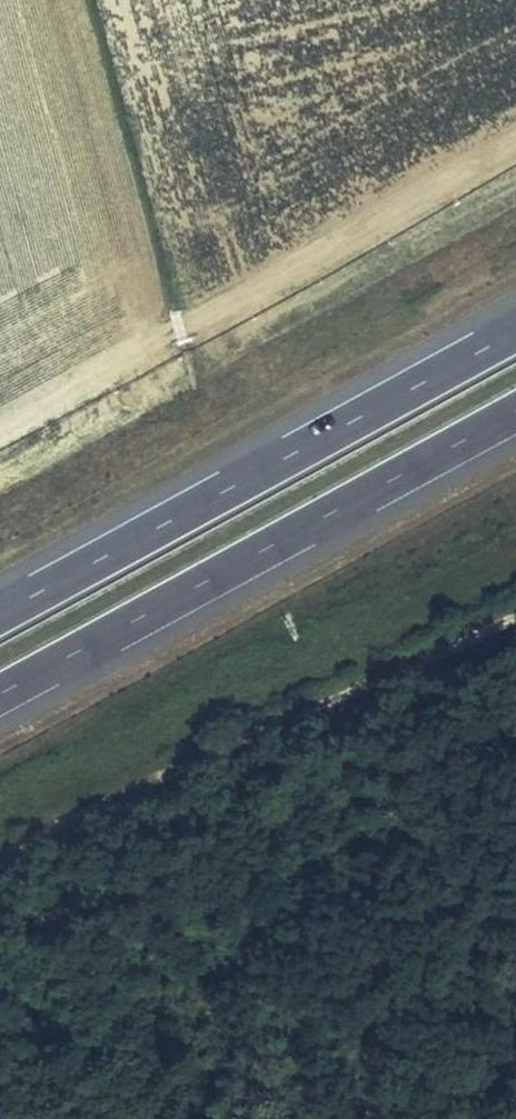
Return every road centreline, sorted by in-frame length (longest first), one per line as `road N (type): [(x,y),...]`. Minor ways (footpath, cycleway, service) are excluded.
road 1 (motorway): [(515,333),(0,614)]
road 2 (motorway): [(0,695),(515,414)]
road 3 (track): [(0,860),(515,618)]

